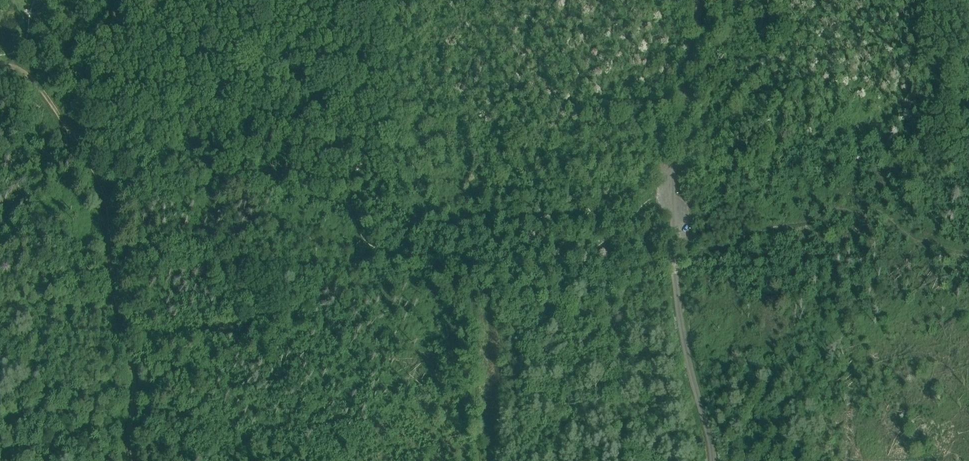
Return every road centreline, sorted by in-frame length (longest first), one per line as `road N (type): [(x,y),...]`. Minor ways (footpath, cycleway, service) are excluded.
road 1 (unclassified): [(713,460),(687,360),(673,255),(676,135),(696,58),(699,0)]
road 2 (track): [(30,77),(105,198),(131,369),(130,460)]

